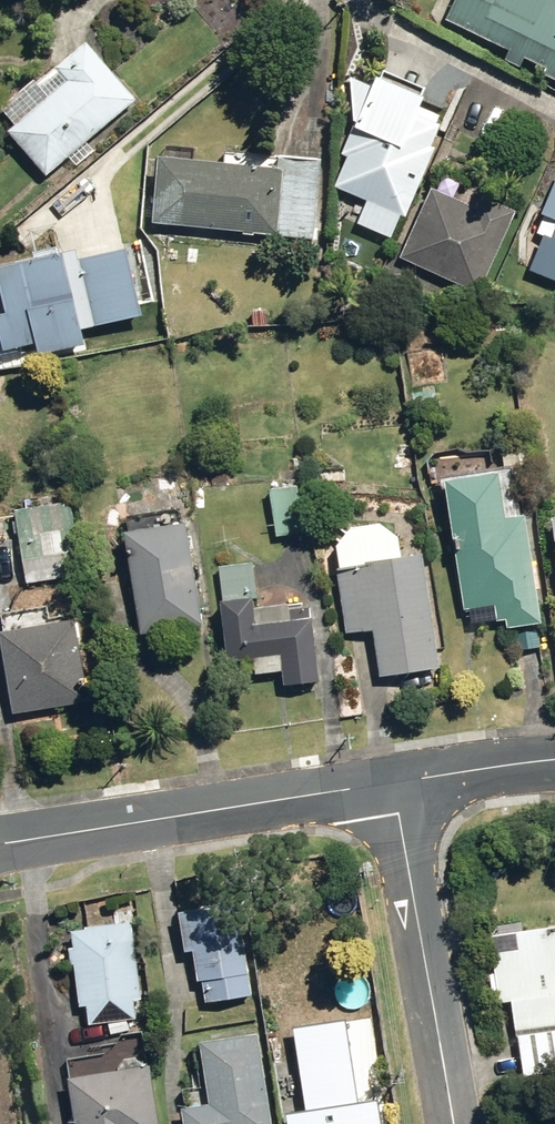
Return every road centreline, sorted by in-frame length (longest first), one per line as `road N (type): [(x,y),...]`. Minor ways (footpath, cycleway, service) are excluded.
road 1 (residential): [(0,848),(397,786)]
road 2 (residential): [(397,786),(455,1123)]
road 3 (residential): [(397,786),(554,761)]

